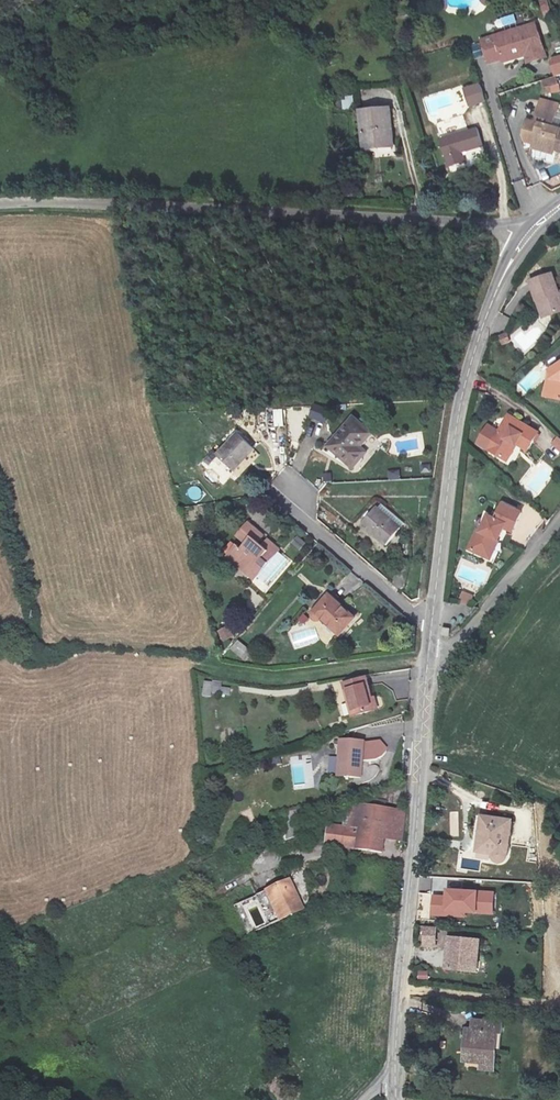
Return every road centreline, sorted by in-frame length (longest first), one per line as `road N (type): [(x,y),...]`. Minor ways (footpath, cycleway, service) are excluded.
road 1 (unclassified): [(524,239),(497,226),(446,221),(0,203)]
road 2 (unclassified): [(429,659),(396,1078)]
road 3 (unclassified): [(524,239),(493,300),(461,403),(432,619)]
road 4 (track): [(193,664),(278,678),(429,659)]
road 5 (residential): [(274,498),(419,617),(432,619)]
road 6 (residential): [(559,519),(450,653),(429,659)]

